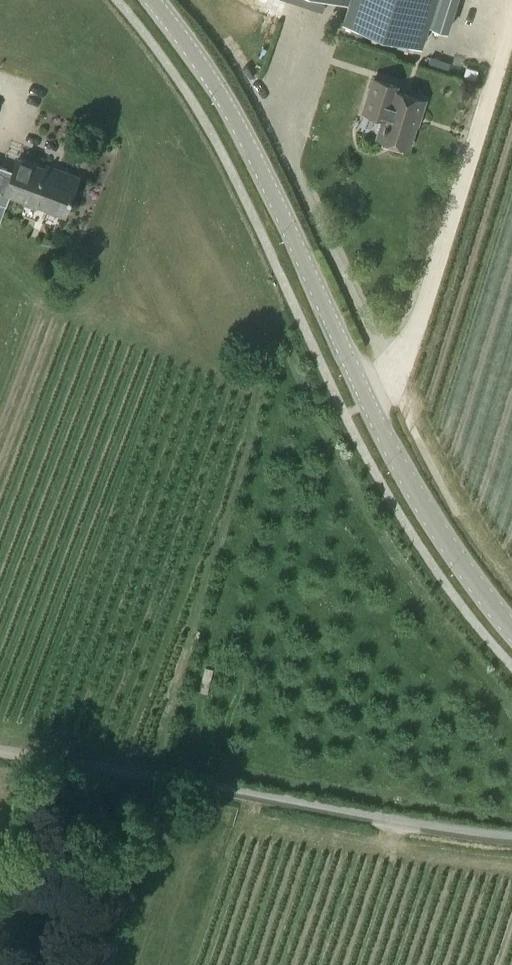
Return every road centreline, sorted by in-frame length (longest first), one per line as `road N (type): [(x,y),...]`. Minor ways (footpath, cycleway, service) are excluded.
road 1 (tertiary): [(511,634),(439,543),(223,86),(157,0)]
road 2 (unclassified): [(511,830),(0,747)]

